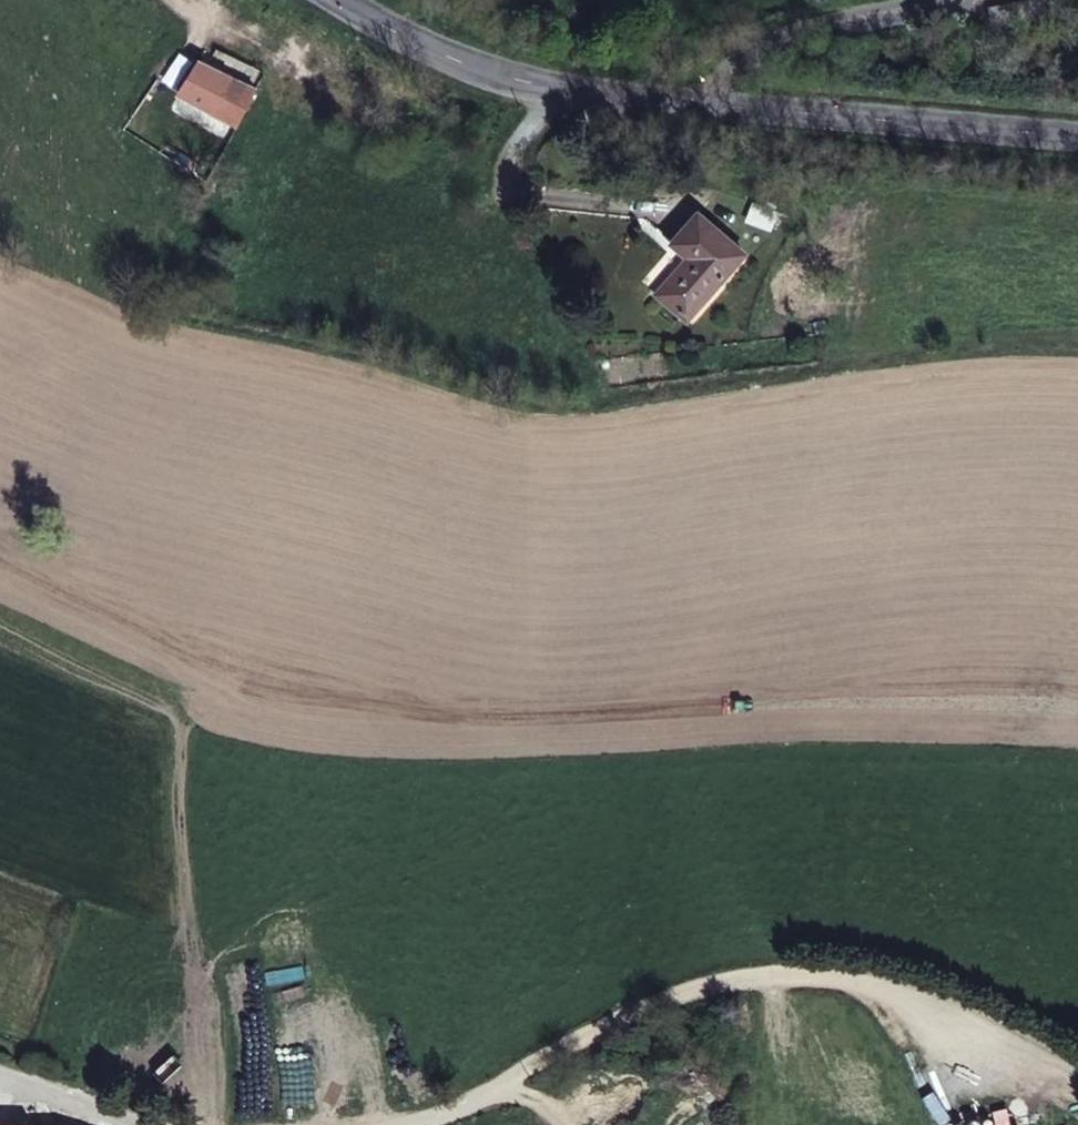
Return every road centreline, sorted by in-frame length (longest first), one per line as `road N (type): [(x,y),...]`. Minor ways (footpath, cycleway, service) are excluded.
road 1 (tertiary): [(335,0),(573,95),(1077,140)]
road 2 (unclassified): [(426,1124),(501,1096),(695,991),(761,983),(908,997),(988,1023),(1077,1074)]
road 3 (unclassified): [(0,1069),(132,1124)]

